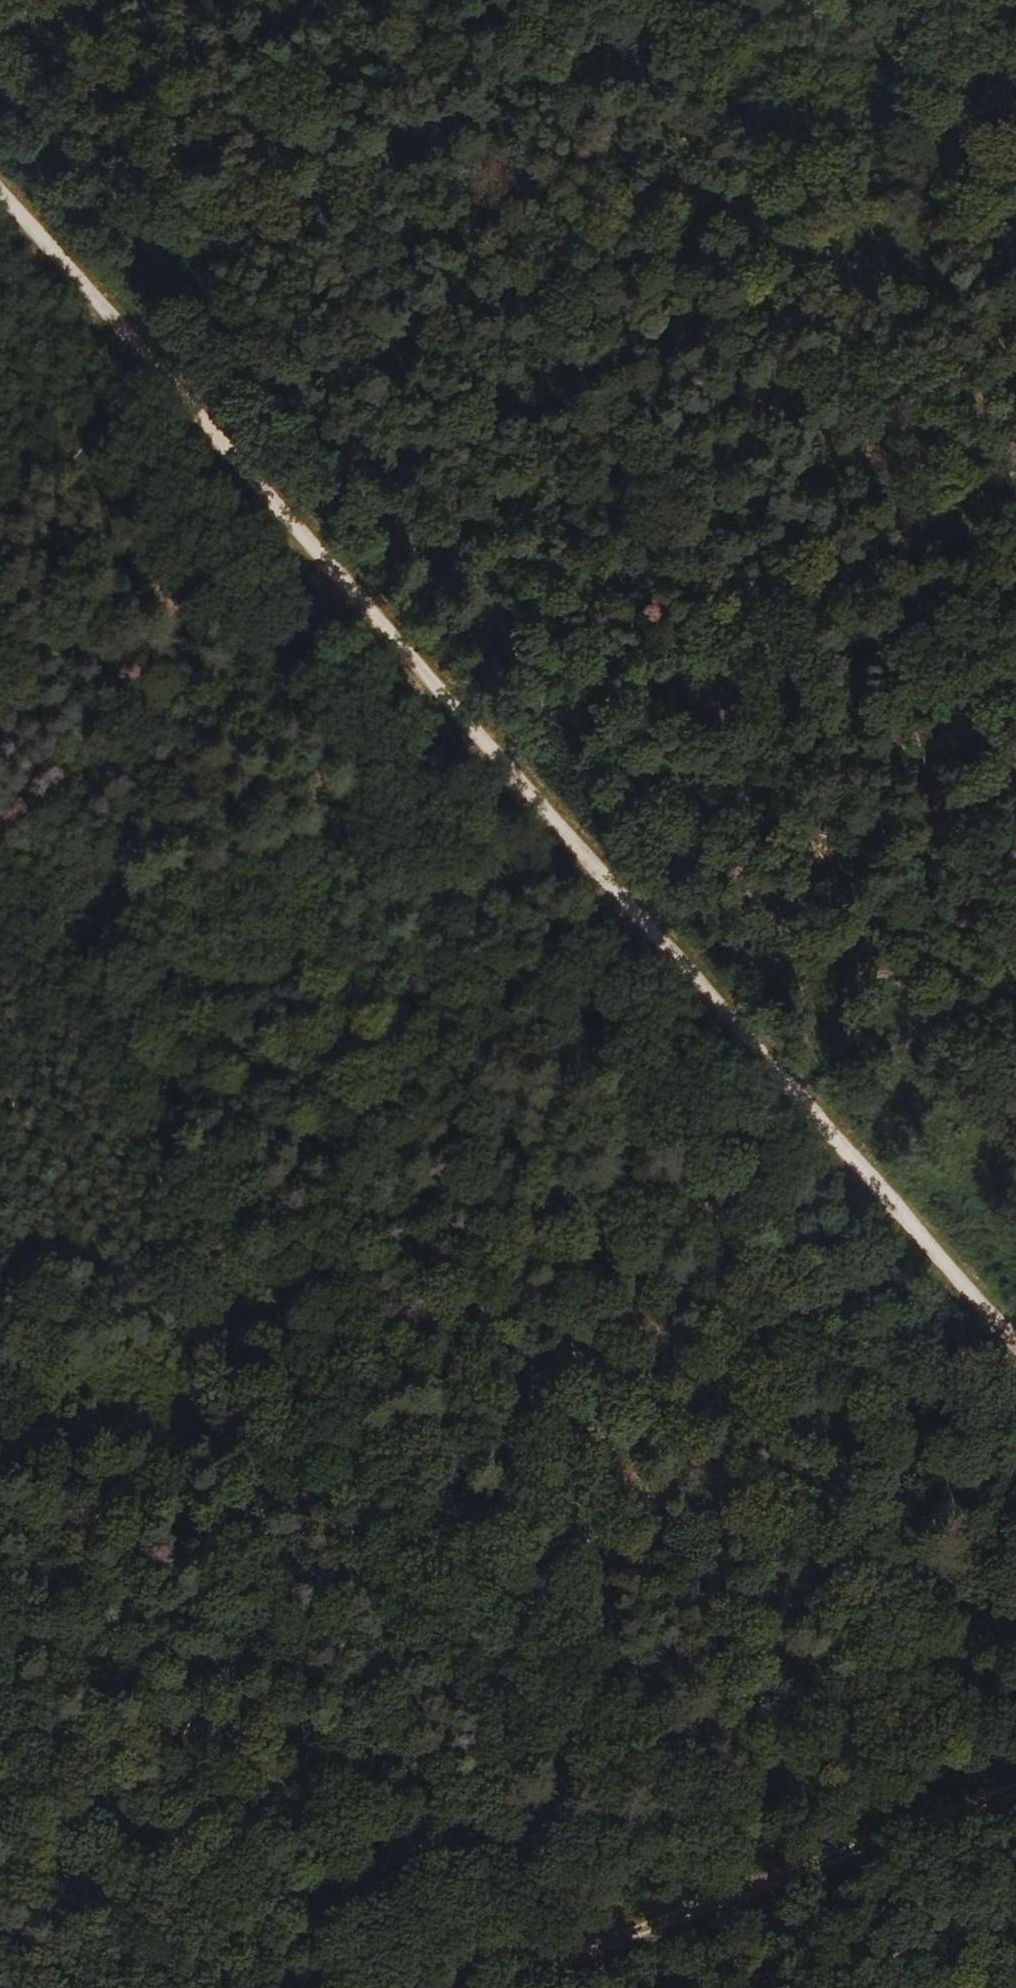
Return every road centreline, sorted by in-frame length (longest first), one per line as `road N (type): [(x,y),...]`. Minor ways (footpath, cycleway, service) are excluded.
road 1 (track): [(1015,1347),(0,190)]
road 2 (track): [(484,1987),(1015,1791)]

